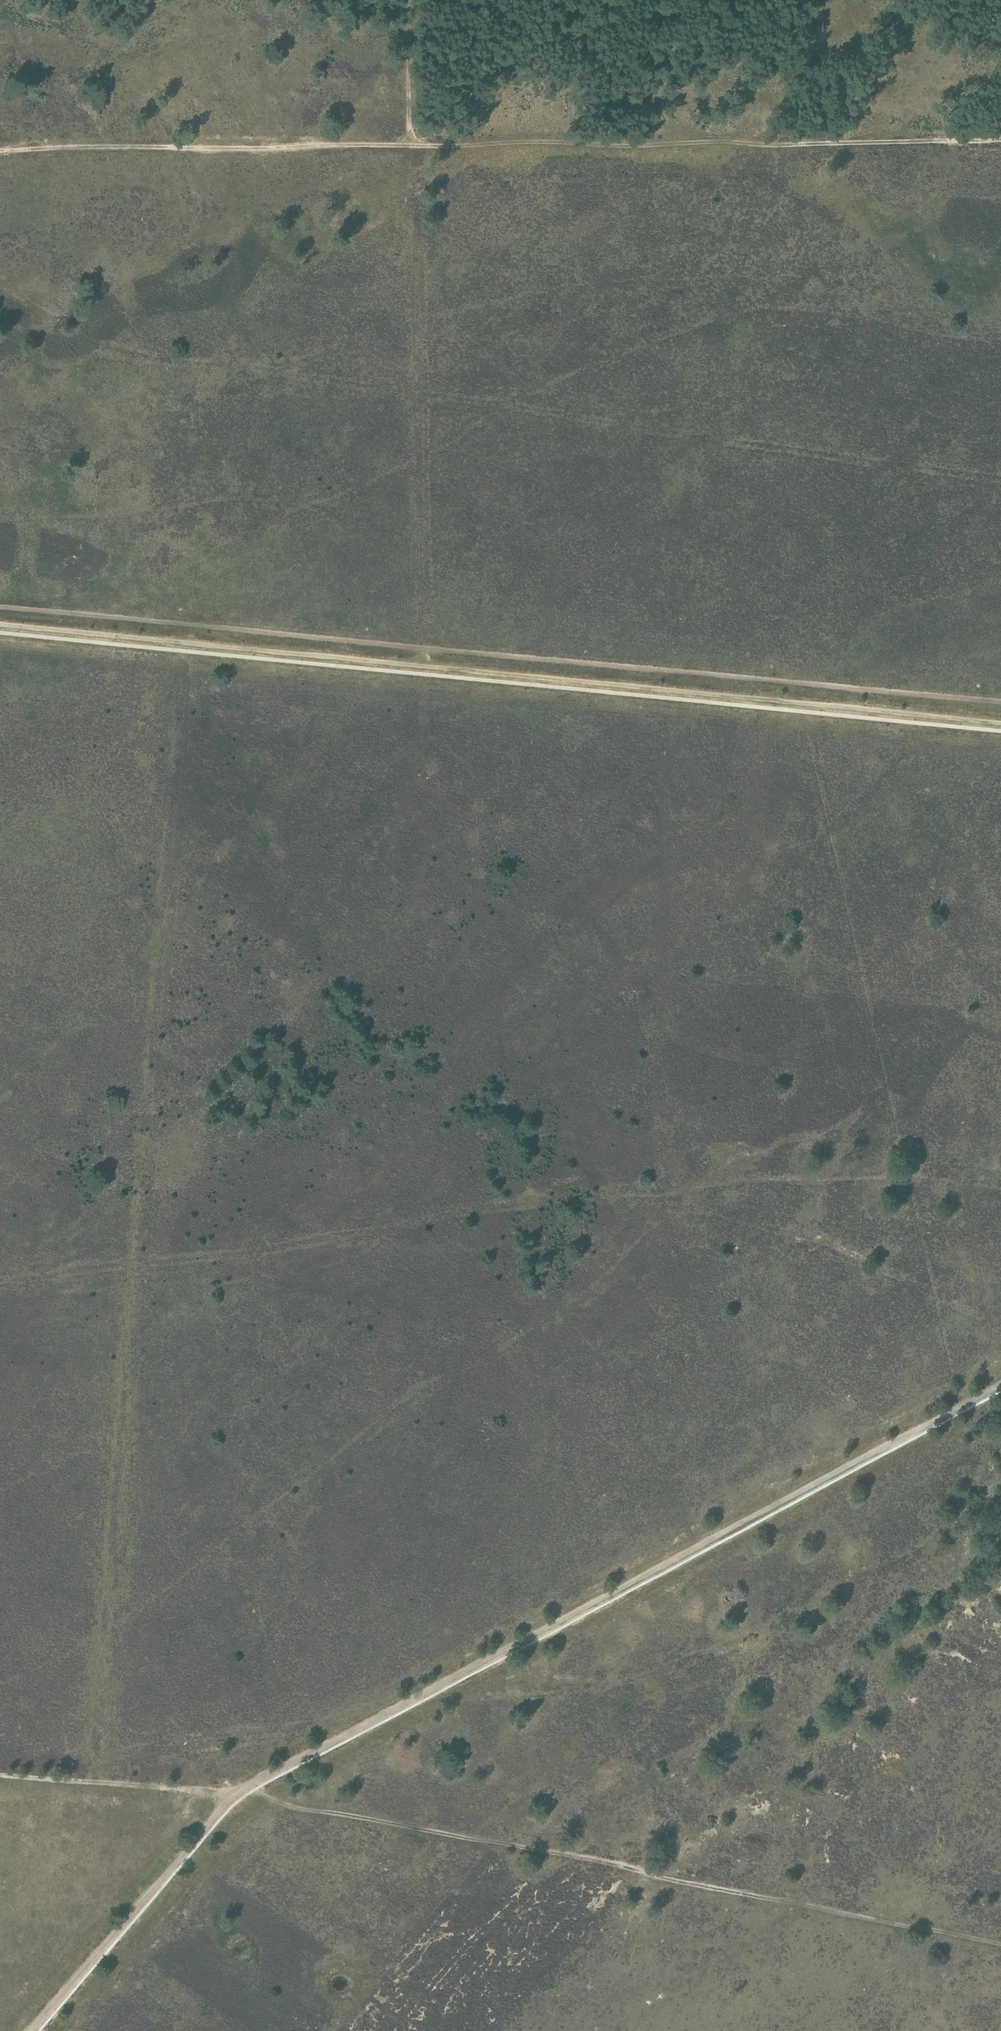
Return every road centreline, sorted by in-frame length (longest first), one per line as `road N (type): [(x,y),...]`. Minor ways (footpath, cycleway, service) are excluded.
road 1 (track): [(1000,1382),(229,1793),(24,2030)]
road 2 (track): [(1000,1943),(502,1840),(301,1810),(250,1791),(0,1774)]
road 3 (track): [(0,626),(1000,724)]
road 4 (track): [(0,152),(411,144),(408,0)]

